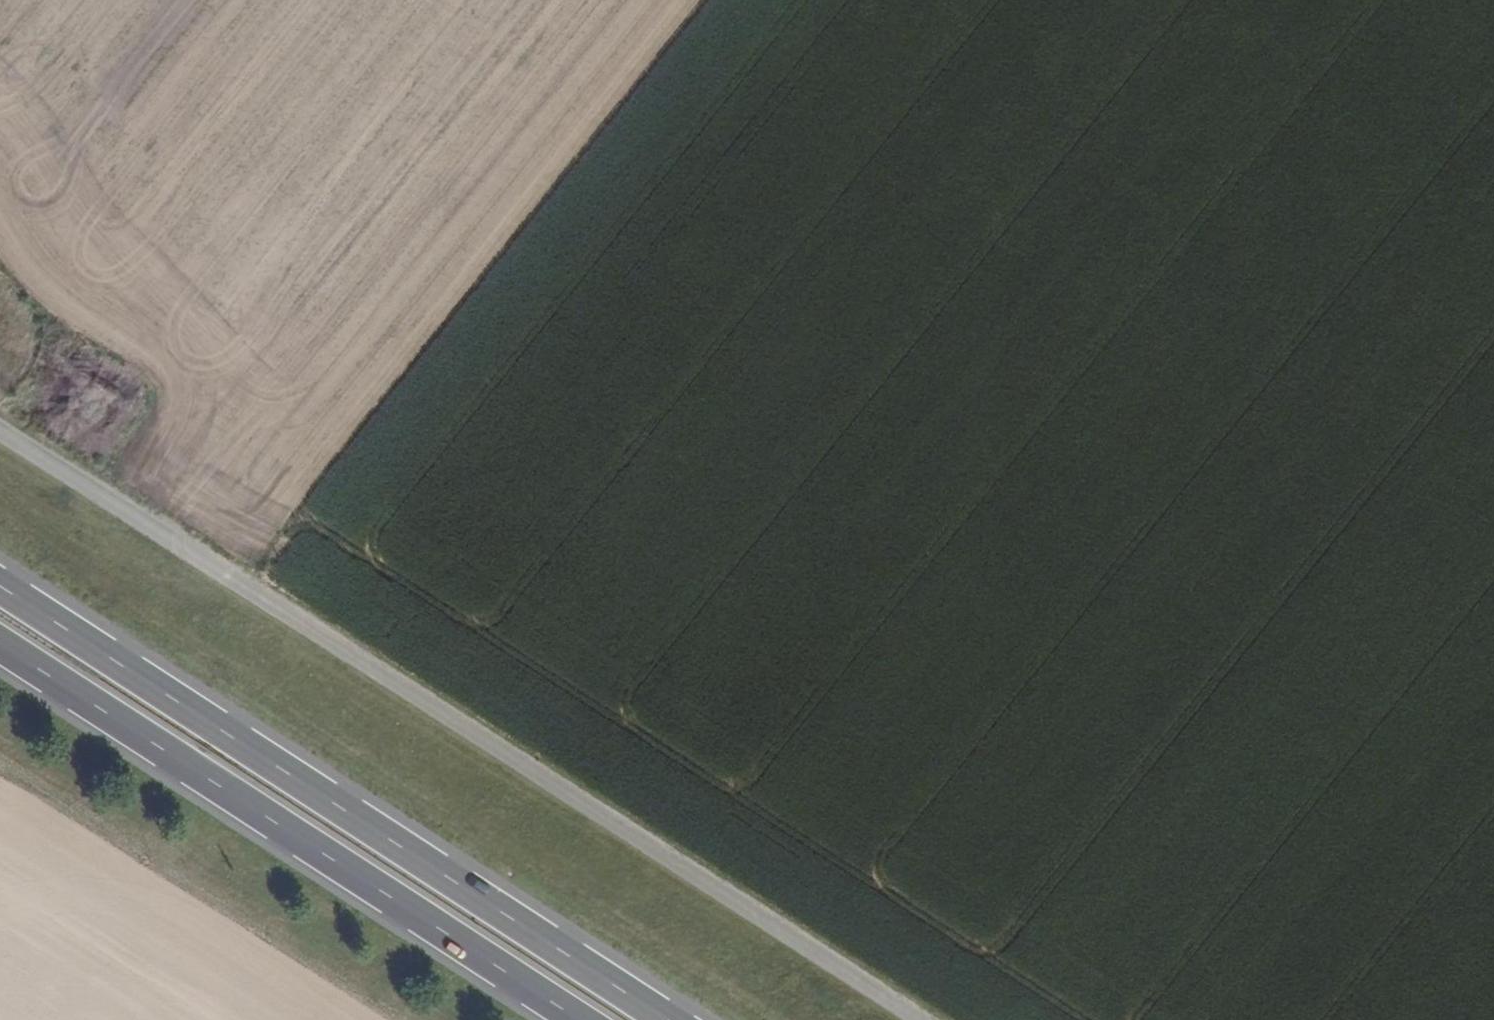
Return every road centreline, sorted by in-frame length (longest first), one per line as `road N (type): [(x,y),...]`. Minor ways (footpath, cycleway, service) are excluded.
road 1 (trunk): [(671,1019),(0,586)]
road 2 (trunk): [(0,644),(581,1019)]
road 3 (track): [(407,1019),(0,760)]

